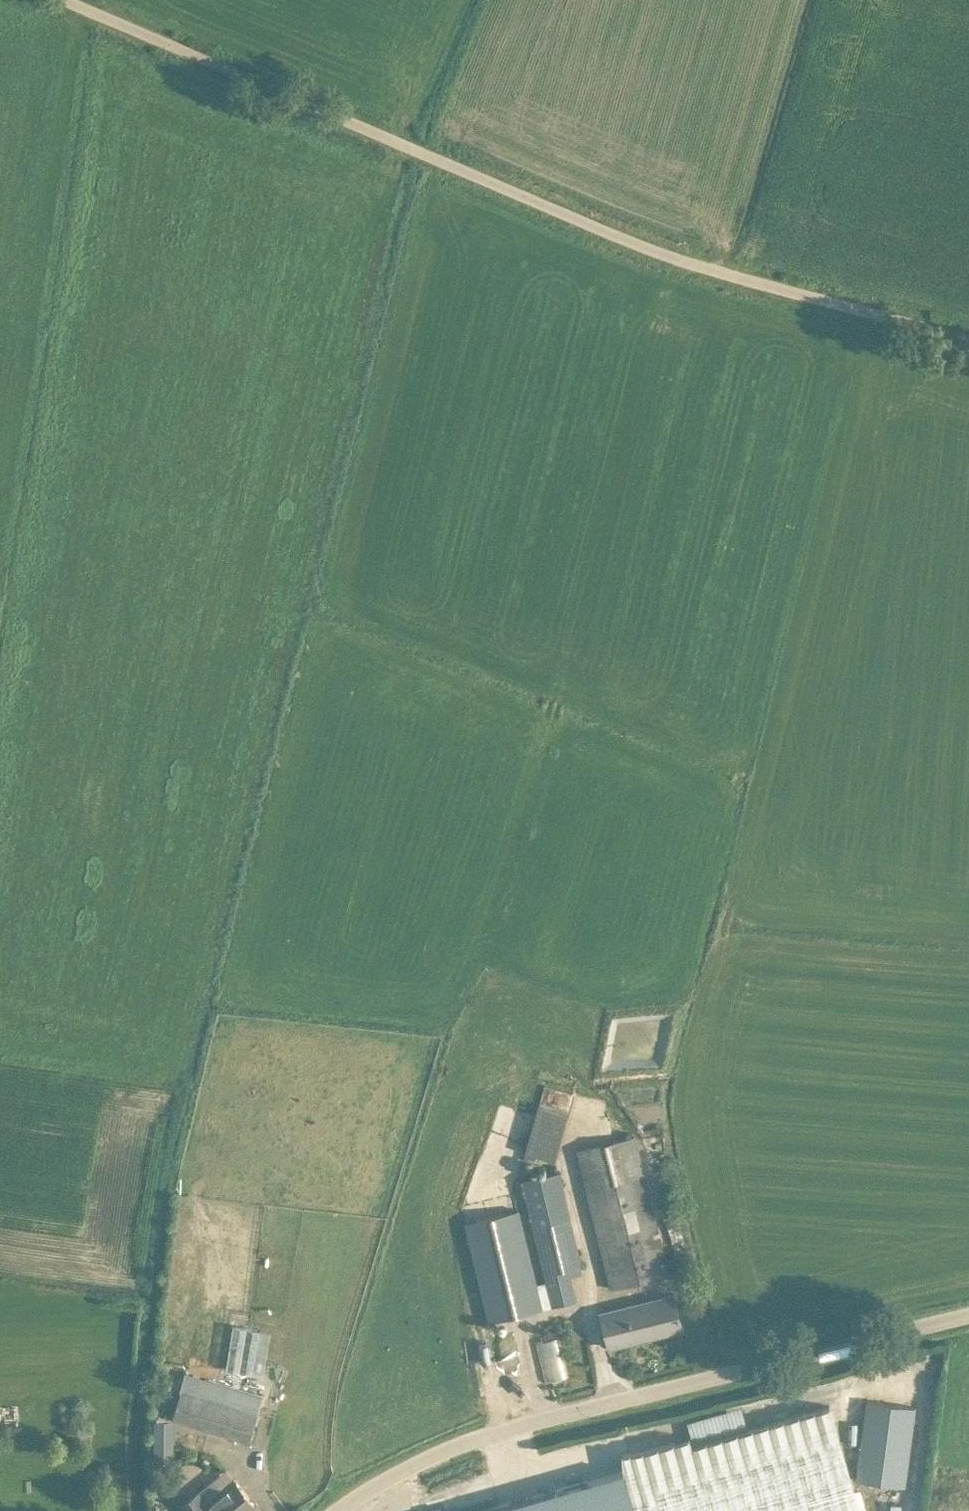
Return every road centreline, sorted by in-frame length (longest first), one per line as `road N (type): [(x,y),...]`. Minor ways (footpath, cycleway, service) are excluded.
road 1 (unclassified): [(76,0),(517,187),(830,297),(968,334)]
road 2 (unclassified): [(334,1510),(383,1473),(460,1438),(968,1310)]

